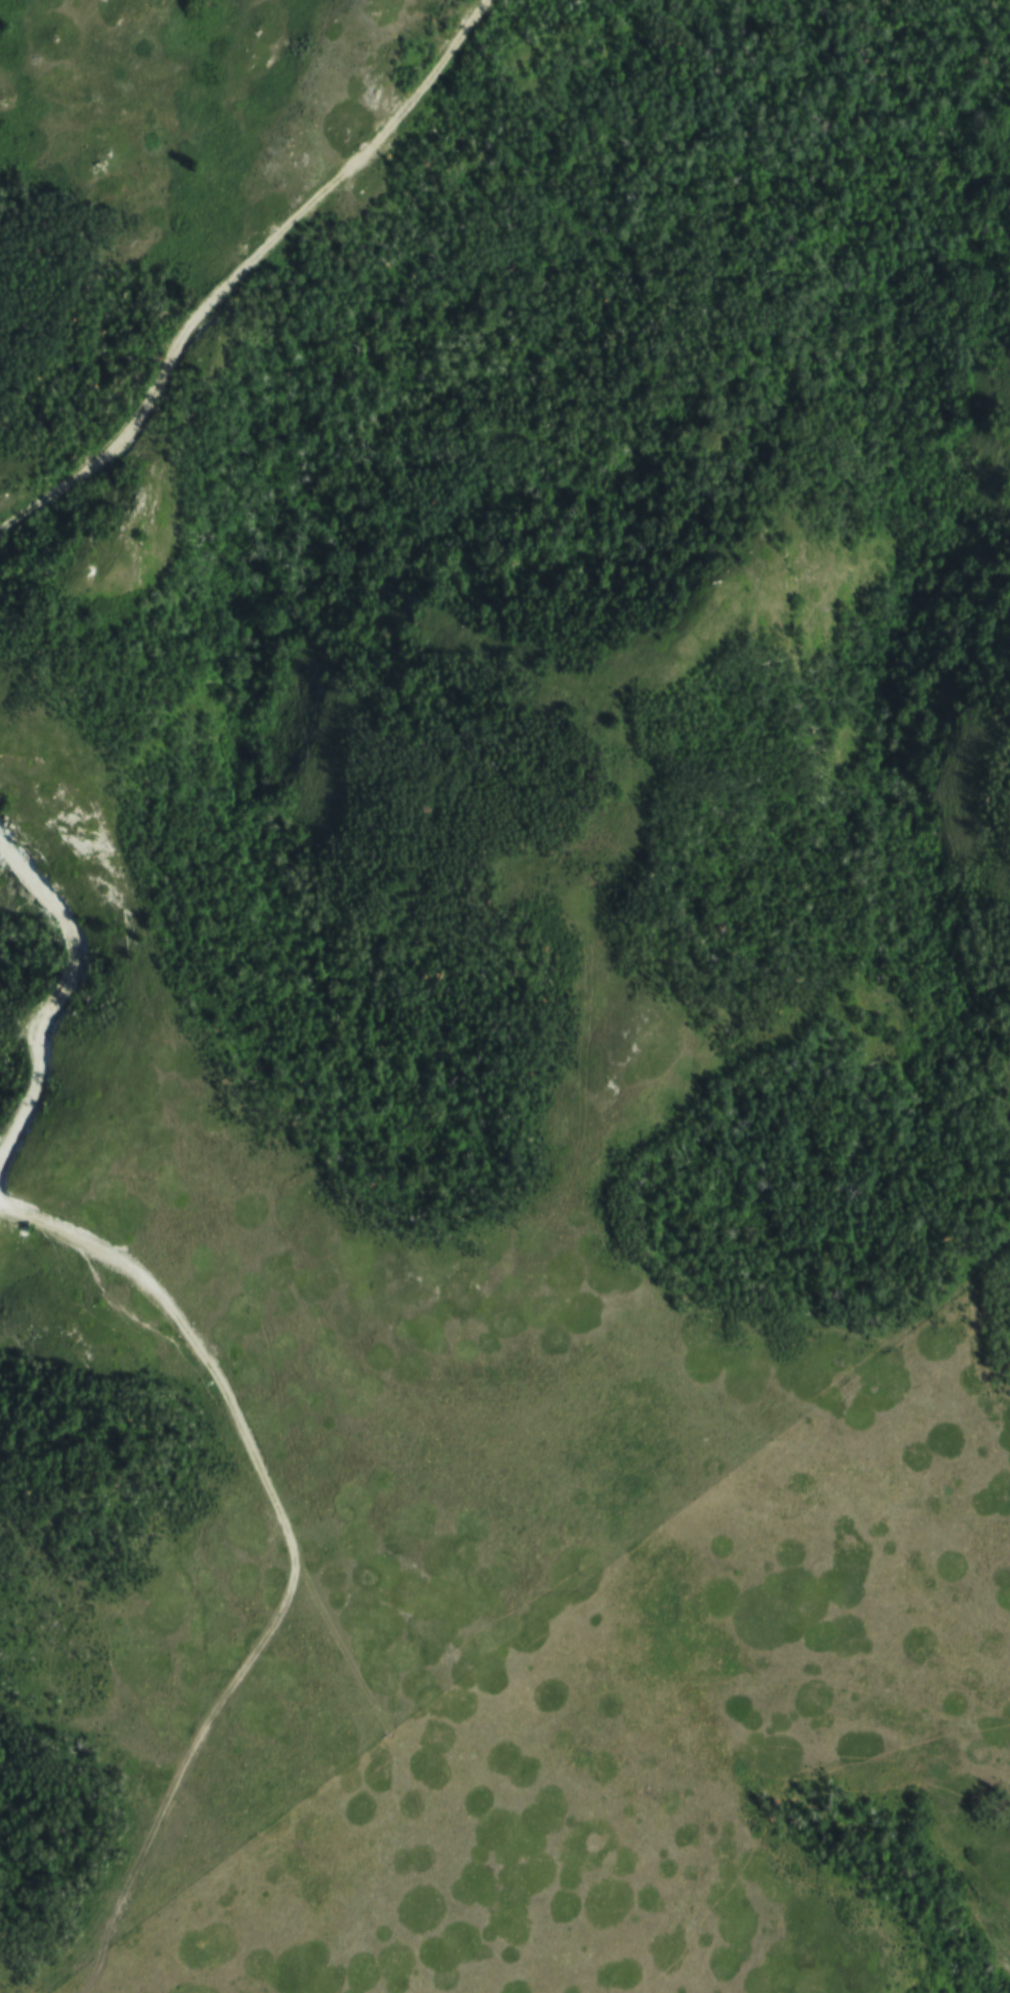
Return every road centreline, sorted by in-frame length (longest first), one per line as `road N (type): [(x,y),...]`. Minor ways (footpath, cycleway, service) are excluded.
road 1 (track): [(0,1204),(120,1261),(172,1311),(264,1473),(297,1556),(278,1627),(194,1763),(125,1904),(62,1992)]
road 2 (track): [(486,0),(398,116),(178,343),(149,412),(111,459),(0,528)]
road 3 (track): [(0,846),(58,906),(78,936),(79,955),(39,1027),(36,1099),(0,1161)]

